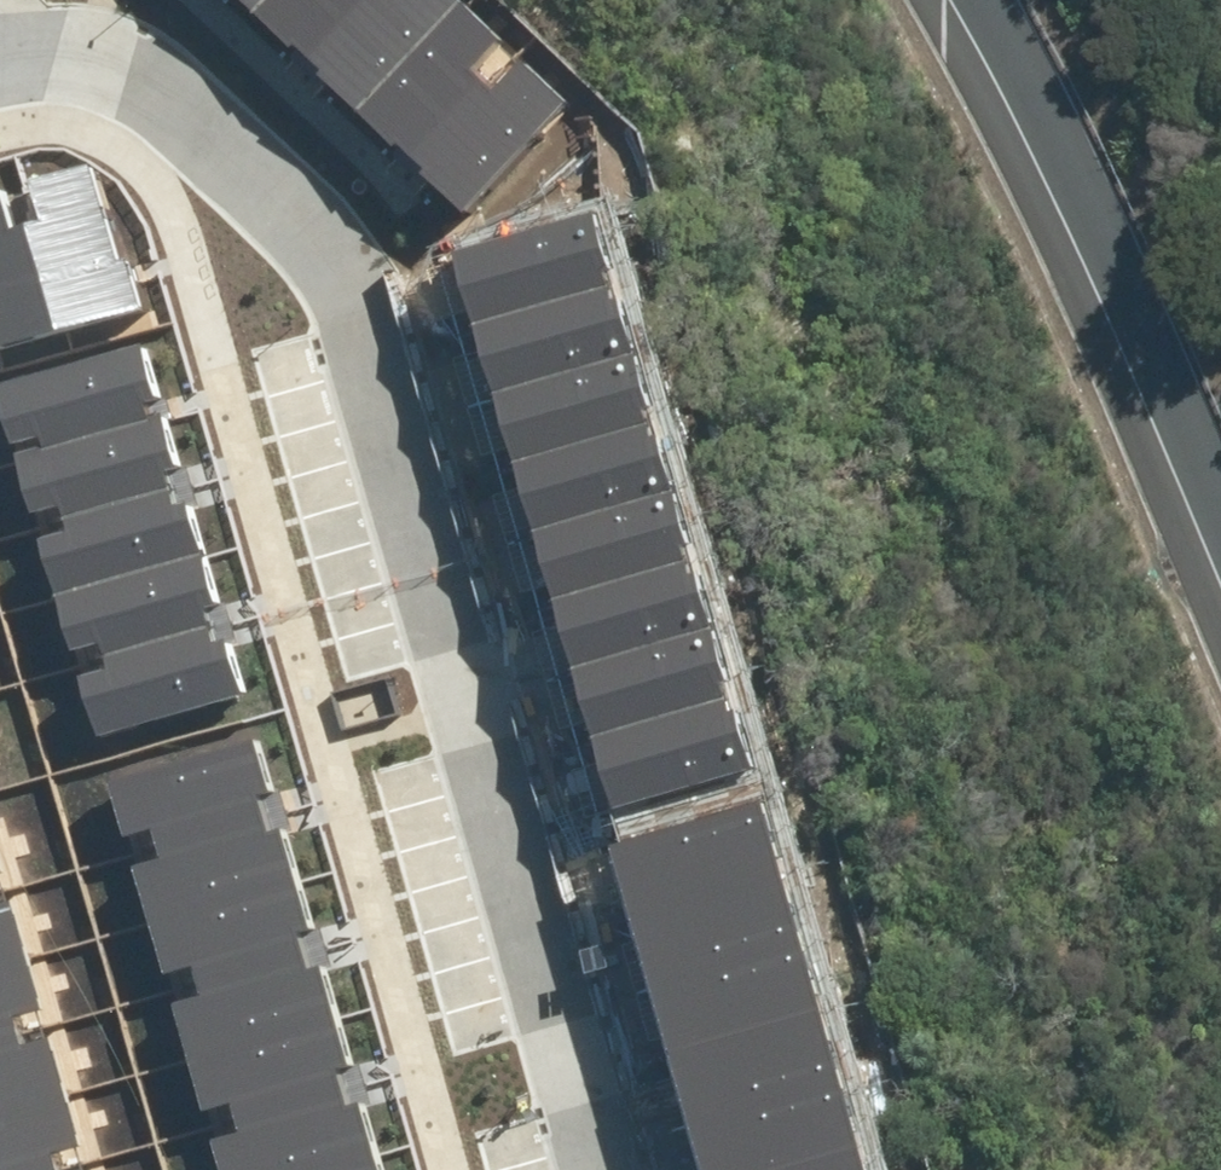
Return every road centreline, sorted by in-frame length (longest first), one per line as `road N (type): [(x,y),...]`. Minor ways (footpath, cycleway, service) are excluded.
road 1 (residential): [(600,1169),(390,320),(337,240),(180,78),(111,36),(0,33)]
road 2 (motorway): [(1220,475),(997,0)]

